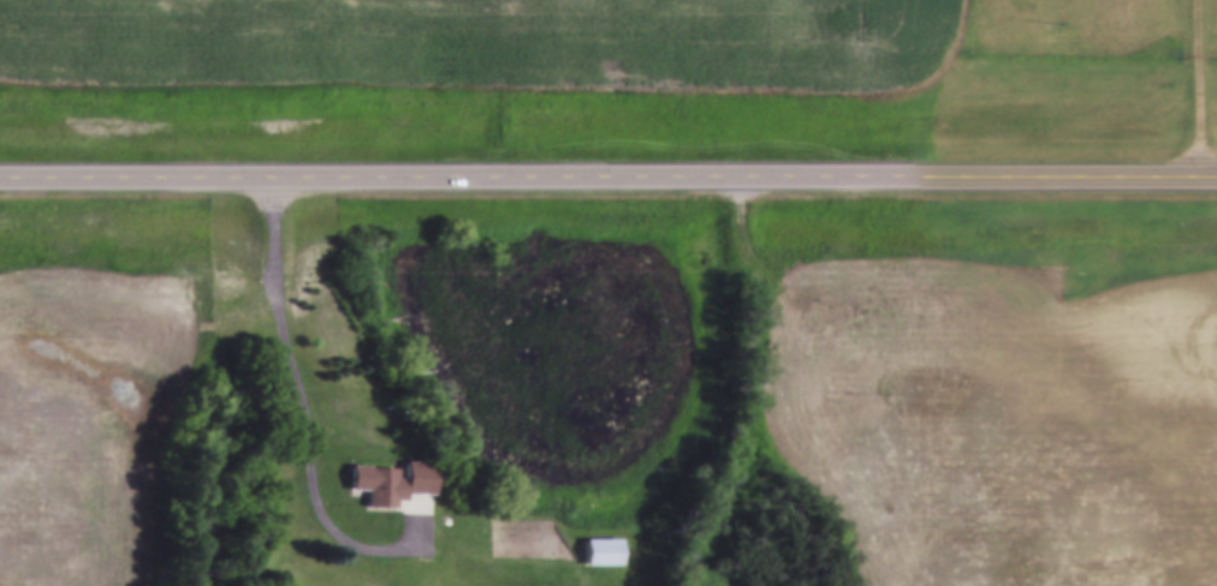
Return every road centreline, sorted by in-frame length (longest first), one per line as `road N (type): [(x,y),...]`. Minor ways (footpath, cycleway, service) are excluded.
road 1 (secondary): [(1216,175),(0,176)]

